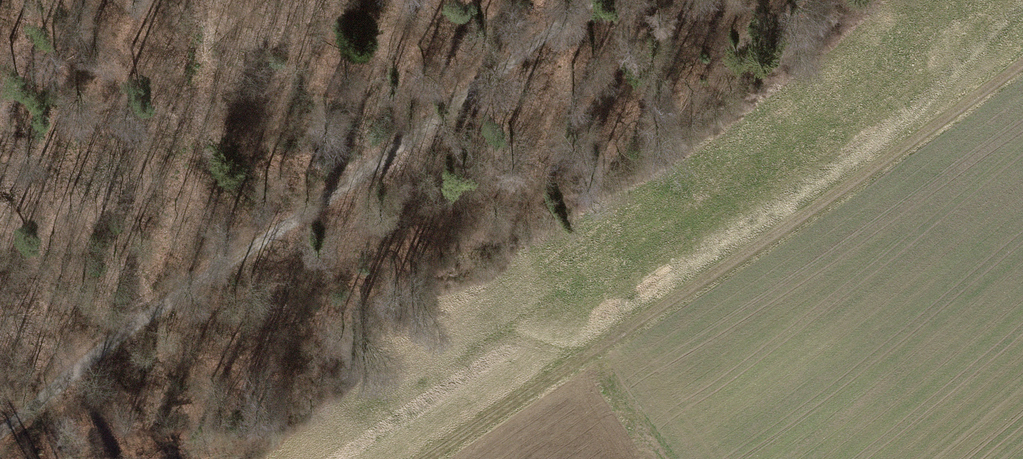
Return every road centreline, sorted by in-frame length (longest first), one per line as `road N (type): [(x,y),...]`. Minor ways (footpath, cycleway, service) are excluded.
road 1 (track): [(0,438),(87,356),(402,145),(590,0)]
road 2 (track): [(430,458),(807,219),(1022,68)]
road 3 (track): [(658,458),(587,357)]

